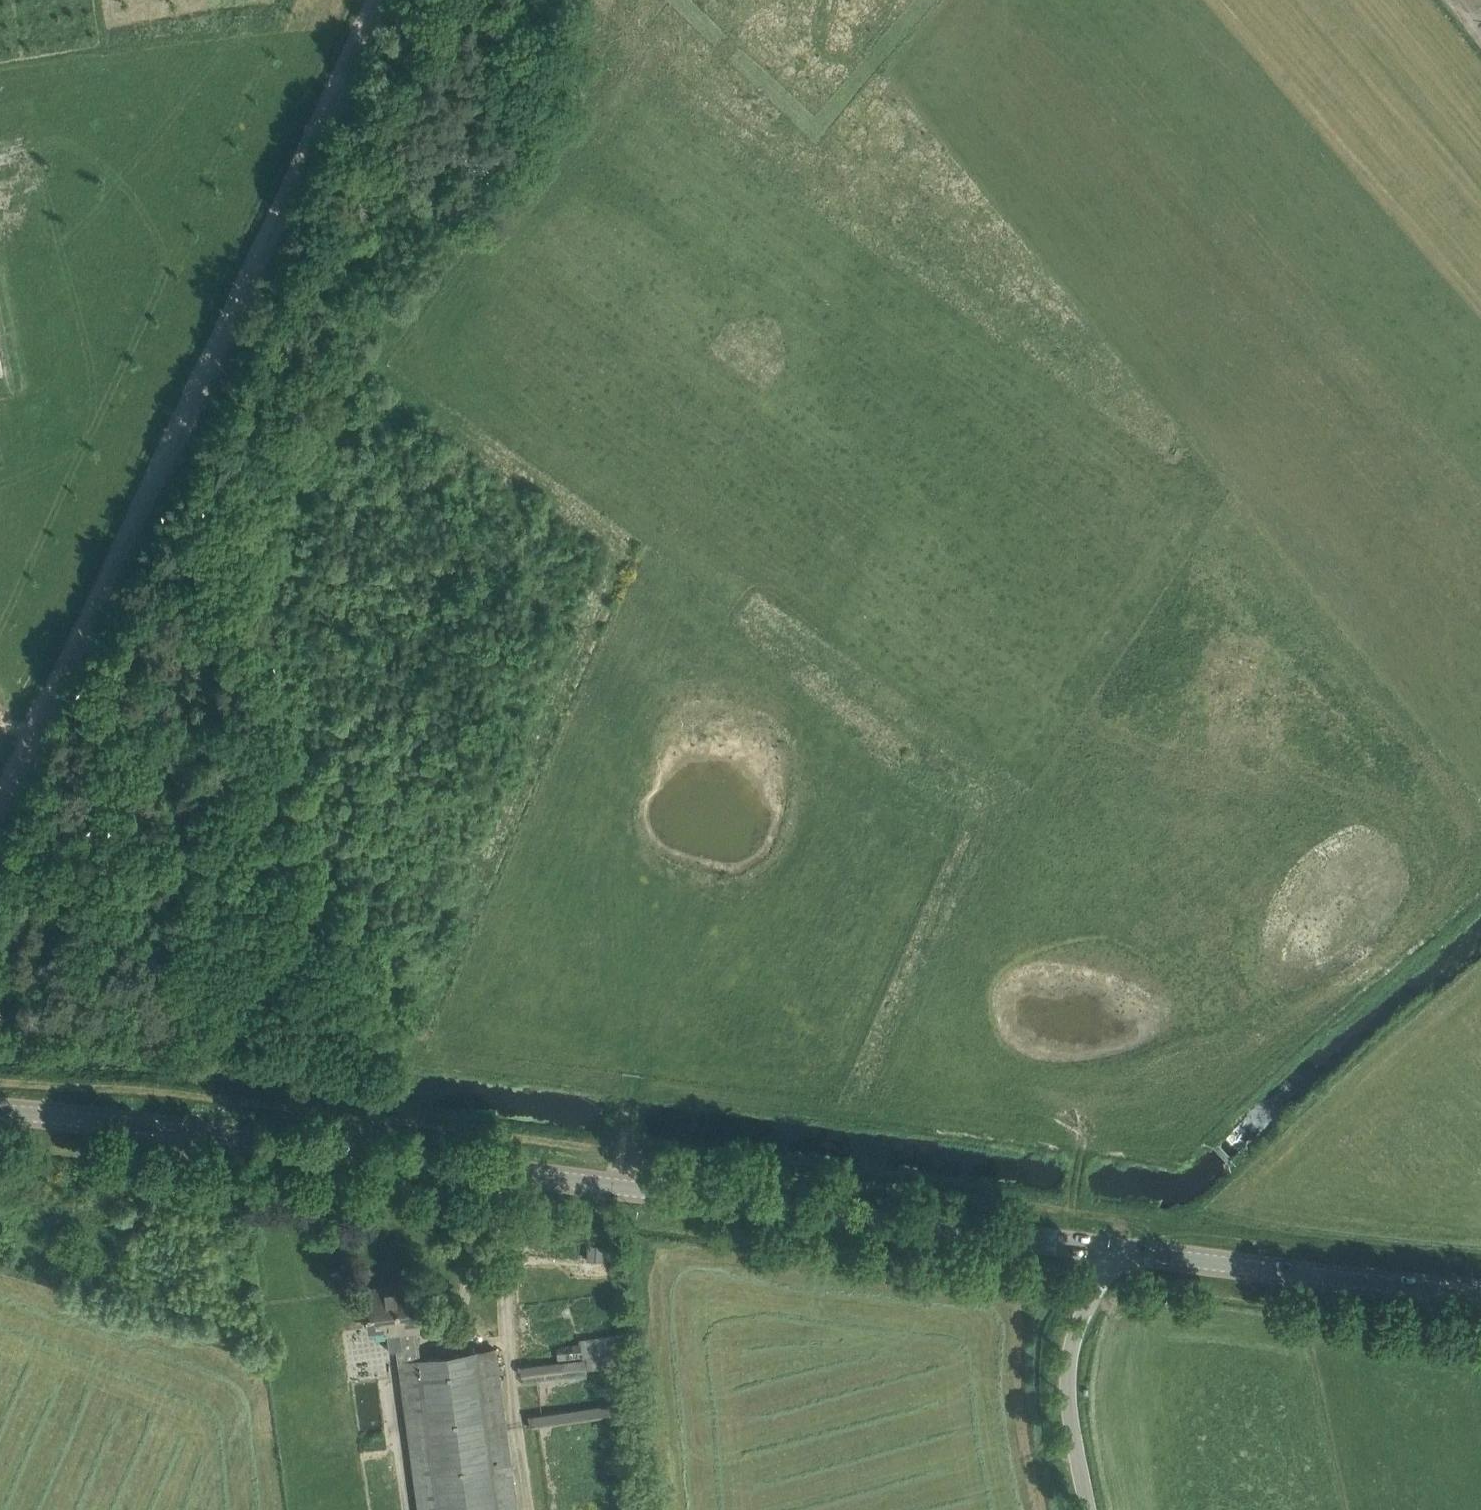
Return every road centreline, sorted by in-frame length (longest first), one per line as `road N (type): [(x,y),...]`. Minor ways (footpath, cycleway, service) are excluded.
road 1 (tertiary): [(1107,1250),(0,1111)]
road 2 (track): [(386,0),(0,825)]
road 3 (tertiary): [(1480,1292),(1107,1250)]
road 4 (unclassified): [(1089,1509),(1067,1384),(1079,1324),(1107,1250)]

